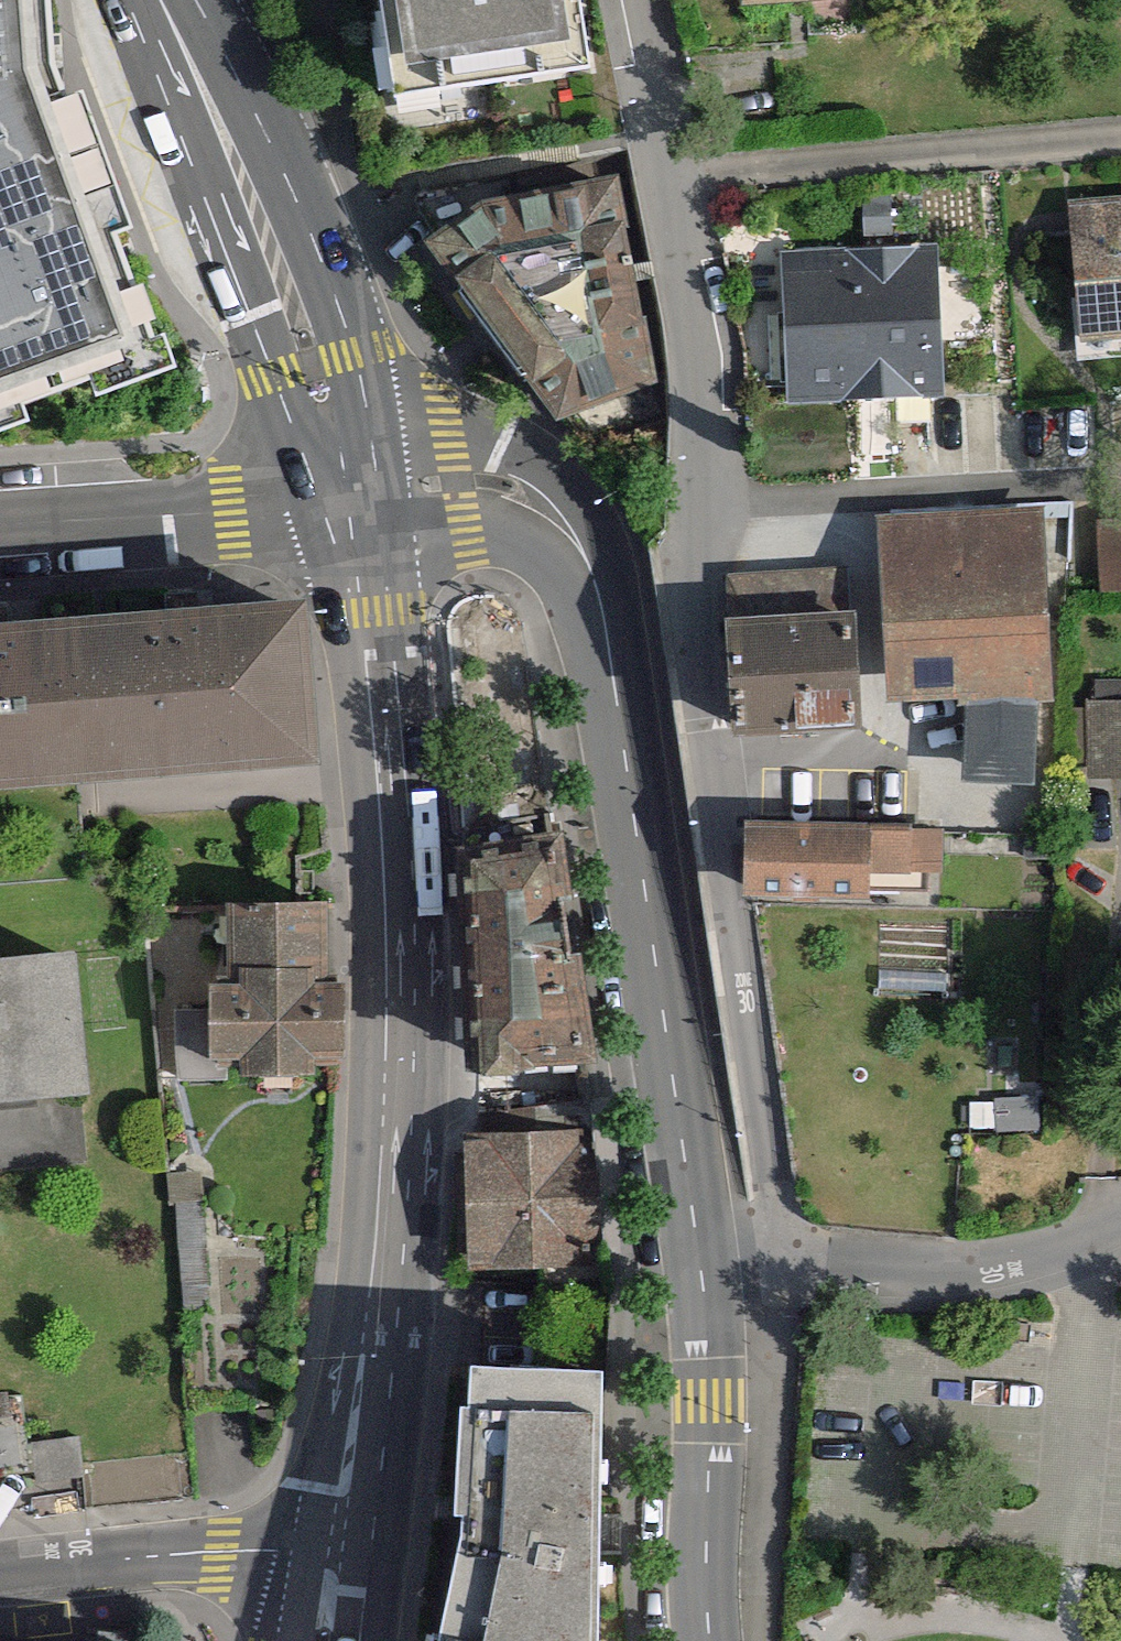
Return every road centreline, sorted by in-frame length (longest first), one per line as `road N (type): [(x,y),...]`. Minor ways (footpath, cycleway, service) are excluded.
road 1 (residential): [(791,1265),(690,617),(700,370),(635,0)]
road 2 (secondary): [(340,1554),(392,1159),(399,1034),(398,843),(355,486)]
road 3 (unclassified): [(709,1234),(663,981),(615,612),(586,536),(510,479),(355,486)]
road 4 (secondary): [(355,486),(303,300),(162,0)]
road 5 (unclassified): [(709,1640),(709,1234)]
road 6 (residential): [(0,515),(355,486)]
road 7 (residential): [(1120,1216),(1036,1261),(943,1284),(844,1278),(791,1265)]
road 8 (residential): [(340,1554),(220,1551),(0,1575)]

